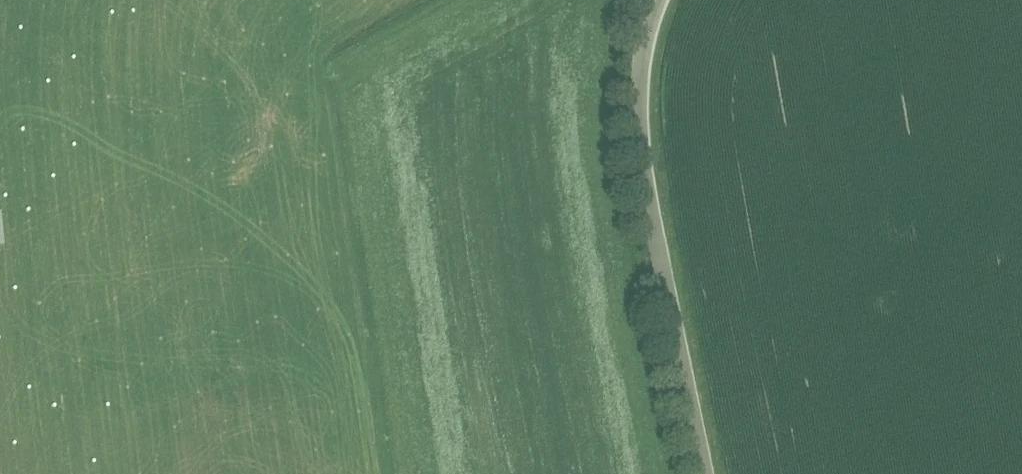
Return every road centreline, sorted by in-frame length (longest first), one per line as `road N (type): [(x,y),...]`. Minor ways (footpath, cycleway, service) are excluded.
road 1 (unclassified): [(702,473),(641,171),(635,105),(659,0)]

